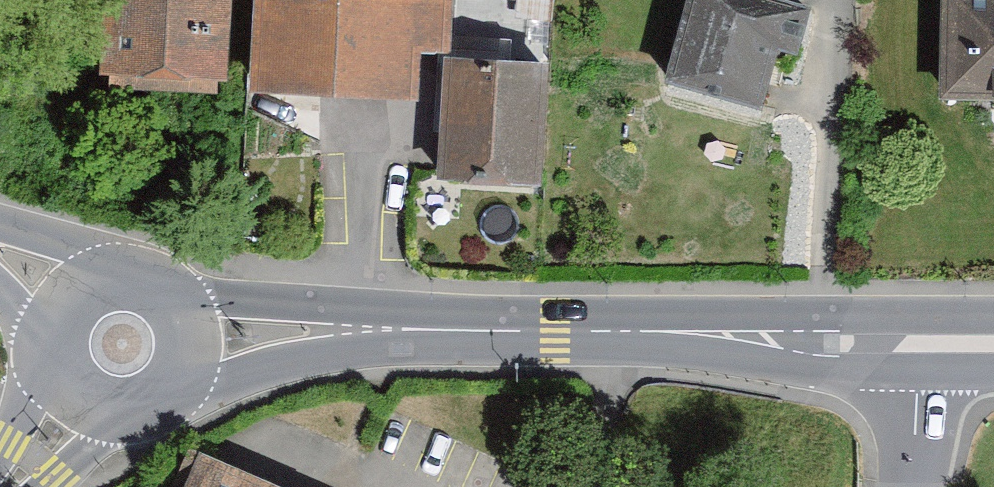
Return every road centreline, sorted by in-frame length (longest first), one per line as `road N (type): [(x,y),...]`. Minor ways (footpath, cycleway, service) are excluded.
road 1 (secondary): [(190,345),(304,332),(993,343)]
road 2 (secondary): [(190,345),(175,298),(133,272),(84,279),(64,295)]
road 3 (secondary): [(77,399),(100,410),(150,405),(184,370),(190,345)]

